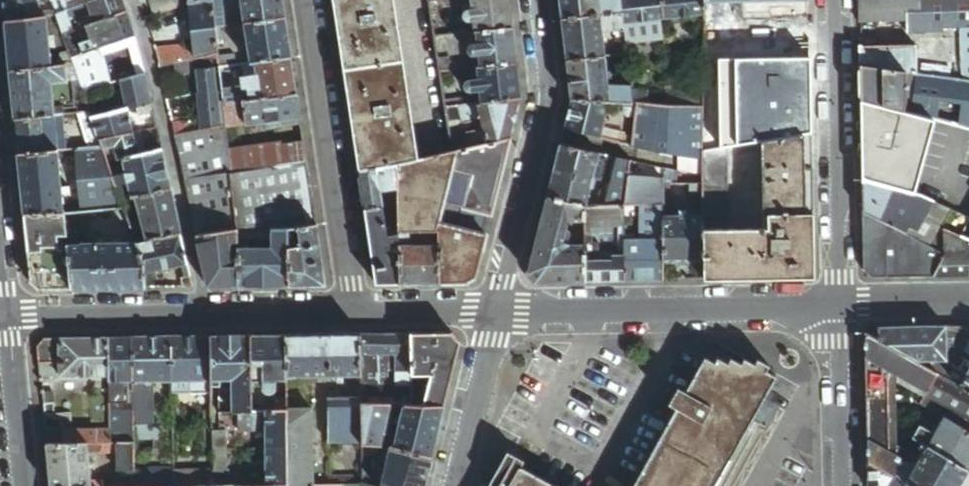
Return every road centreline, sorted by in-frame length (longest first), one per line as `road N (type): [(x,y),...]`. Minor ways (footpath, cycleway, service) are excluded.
road 1 (residential): [(3,315),(355,312)]
road 2 (residential): [(841,307),(495,310)]
road 3 (residential): [(536,0),(547,102),(495,310)]
road 4 (residential): [(309,0),(355,312)]
road 5 (residential): [(841,307),(836,0)]
road 6 (residential): [(495,310),(451,485)]
road 7 (residential): [(844,485),(841,307)]
road 8 (residential): [(3,315),(22,485)]
road 9 (residential): [(355,312),(495,310)]
road 10 (residential): [(968,306),(841,307)]

